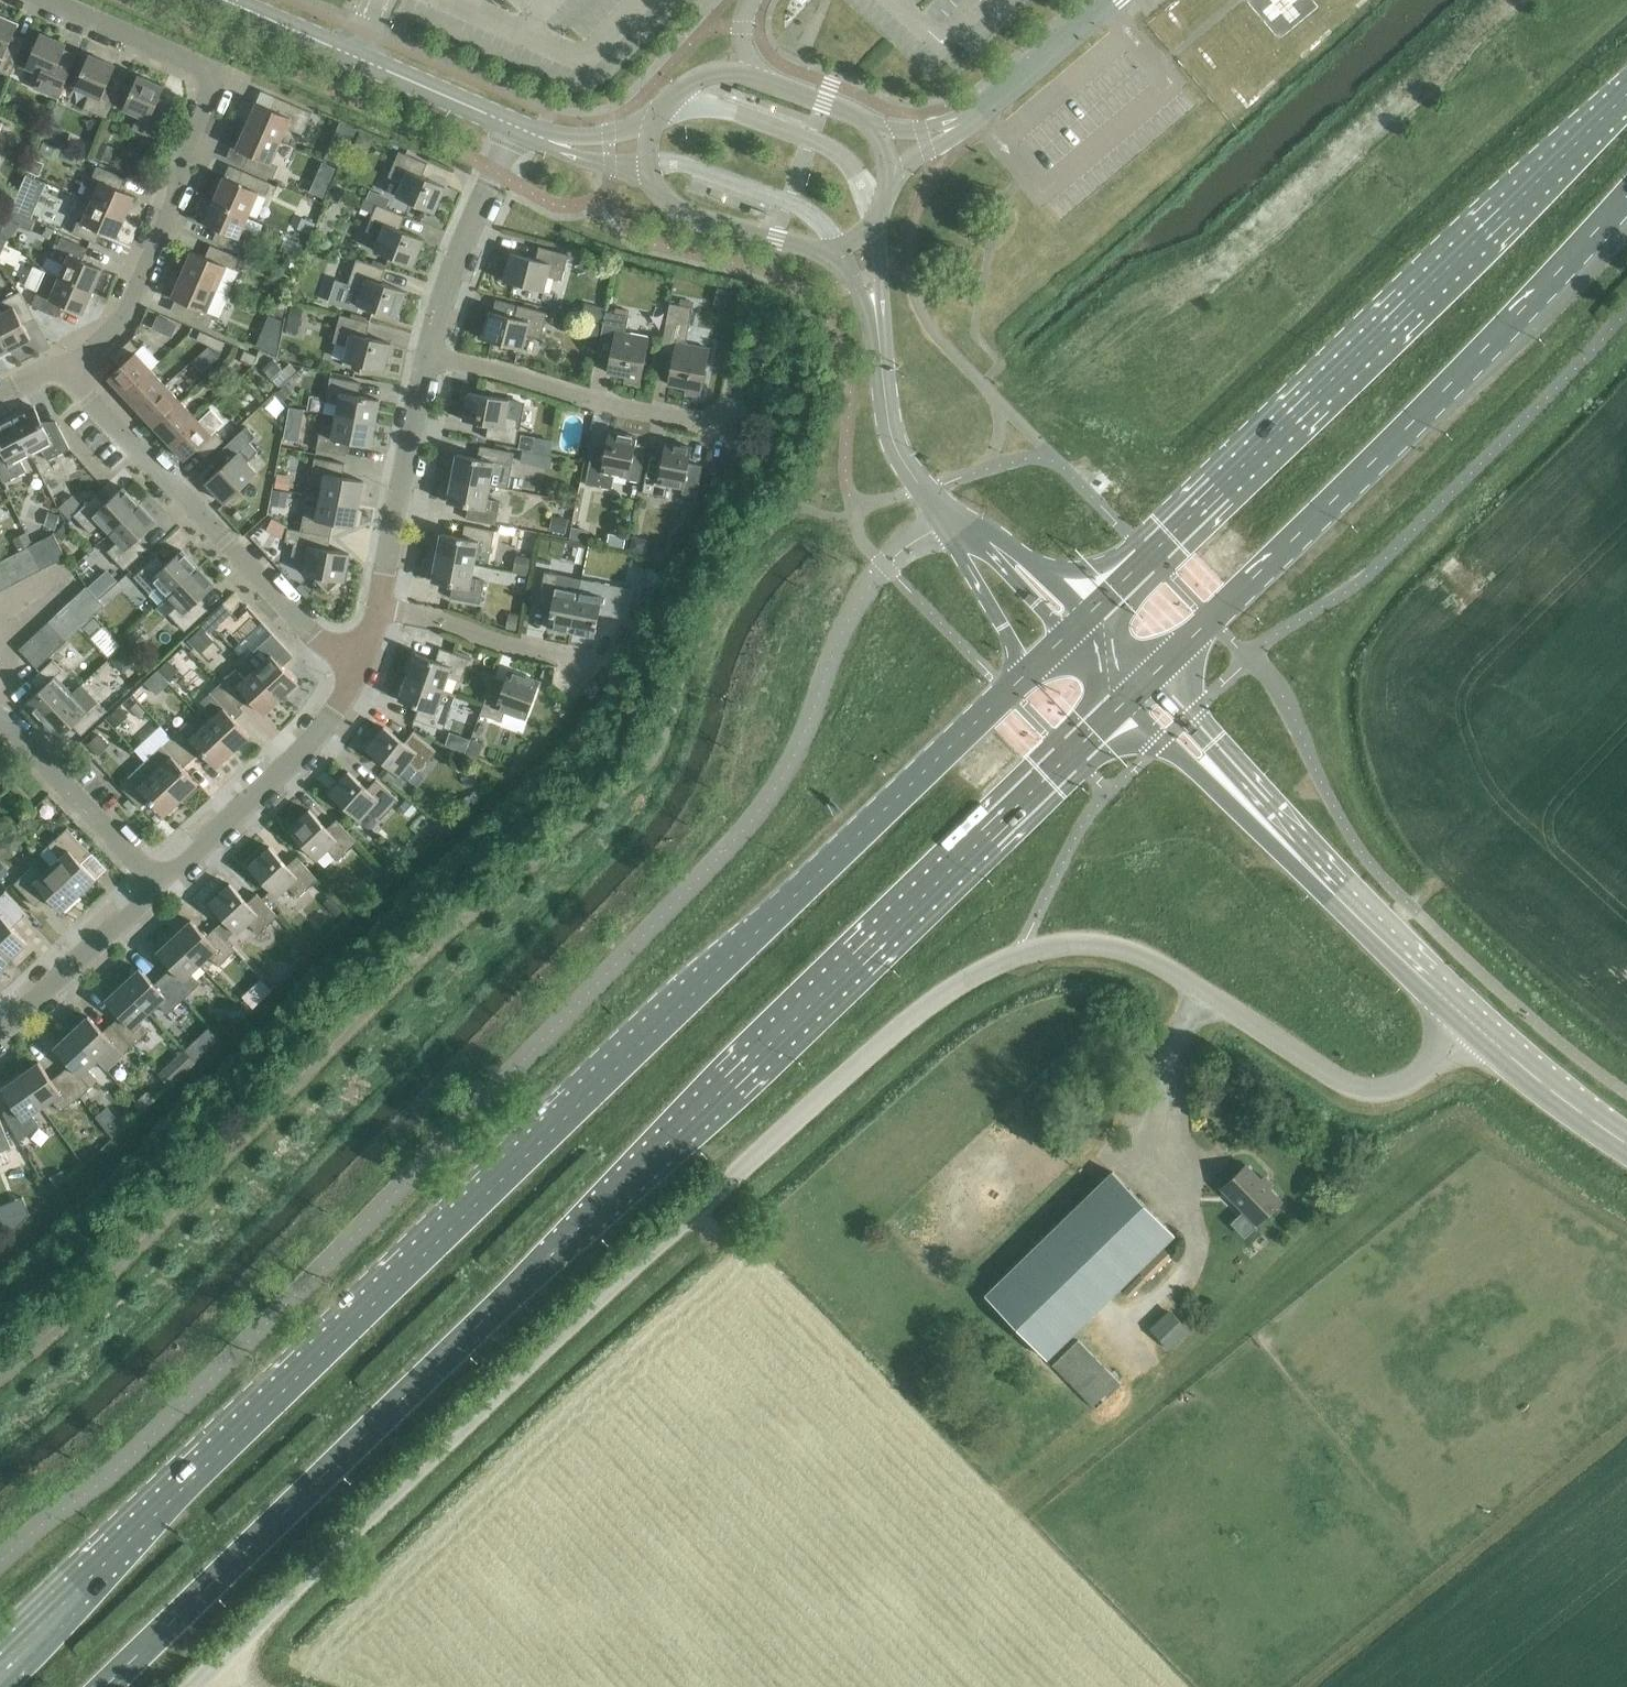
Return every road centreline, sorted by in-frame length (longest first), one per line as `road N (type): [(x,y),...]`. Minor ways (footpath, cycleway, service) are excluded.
road 1 (primary): [(1028,670),(0,1662)]
road 2 (primary): [(106,1686),(1124,703)]
road 3 (unclassified): [(192,1686),(952,990),(1020,952)]
road 4 (primary): [(1626,94),(1092,610)]
road 5 (primary): [(1152,676),(1488,345),(1626,194)]
road 6 (residential): [(39,0),(233,84),(121,326),(61,364)]
road 7 (unclassified): [(1469,1020),(1397,1088),(1353,1091),(1205,991),(1122,952),(1077,943),(1020,952)]
road 8 (residential): [(364,659),(319,643),(61,364)]
road 9 (tertiary): [(513,133),(231,0)]
road 10 (residential): [(364,659),(350,693),(158,886)]
road 11 (residential): [(726,429),(428,354)]
road 12 (secondary): [(1124,703),(1160,743),(1345,895)]
road 13 (secondary): [(1345,895),(1152,676)]
road 14 (residential): [(428,354),(383,602)]
road 15 (tertiary): [(873,132),(750,75),(685,86),(655,118)]
road 16 (residential): [(513,133),(428,354)]
road 17 (residential): [(158,886),(0,712)]
road 18 (residential): [(602,664),(383,602)]
road 19 (tertiary): [(644,170),(662,198),(691,218),(837,253)]
road 20 (tertiary): [(949,525),(892,441),(880,341)]
road 21 (residential): [(158,886),(0,1012)]
road 22 (secondary): [(1626,1145),(1469,1020)]
road 23 (secondary): [(1469,1020),(1345,895)]
road 24 (residential): [(979,113),(1112,0)]
road 25 (tertiary): [(1092,610),(1010,546),(949,525)]
road 26 (tertiary): [(949,525),(1028,670)]
road 27 (tertiary): [(949,525),(1065,637)]
road 28 (tertiary): [(880,341),(876,216)]
road 29 (tertiary): [(655,118),(605,139),(538,143)]

